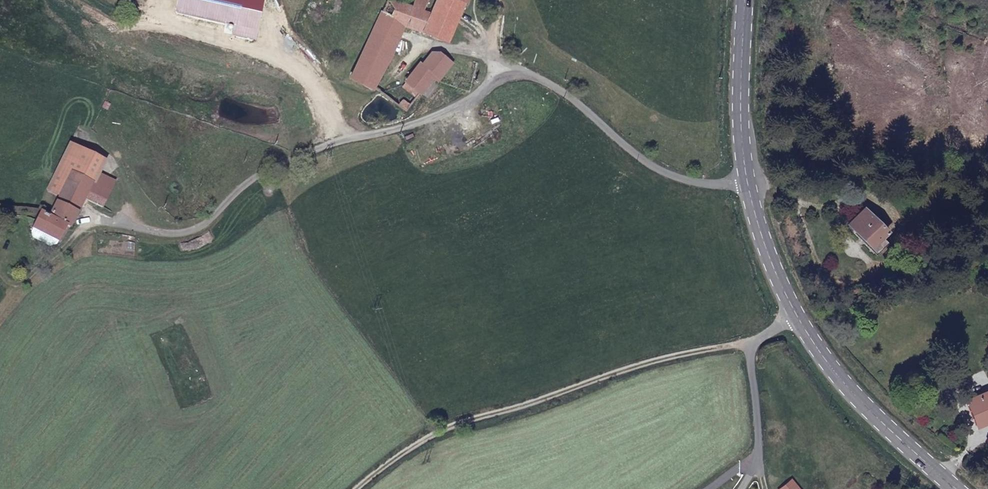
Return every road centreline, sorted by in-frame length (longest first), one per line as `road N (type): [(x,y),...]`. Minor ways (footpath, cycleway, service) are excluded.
road 1 (residential): [(135,226),(180,238),(214,222),(284,163),(446,113),(512,66),(566,92),(668,173),(747,187)]
road 2 (track): [(361,488),(408,453),(465,427),(674,356),(749,344)]
road 3 (track): [(747,187),(987,160)]
road 4 (primary): [(798,318),(871,410),(959,488)]
road 5 (primary): [(745,0),(740,116),(747,187)]
road 6 (unclassified): [(798,318),(749,344),(759,463)]
road 7 (primary): [(747,187),(798,318)]

